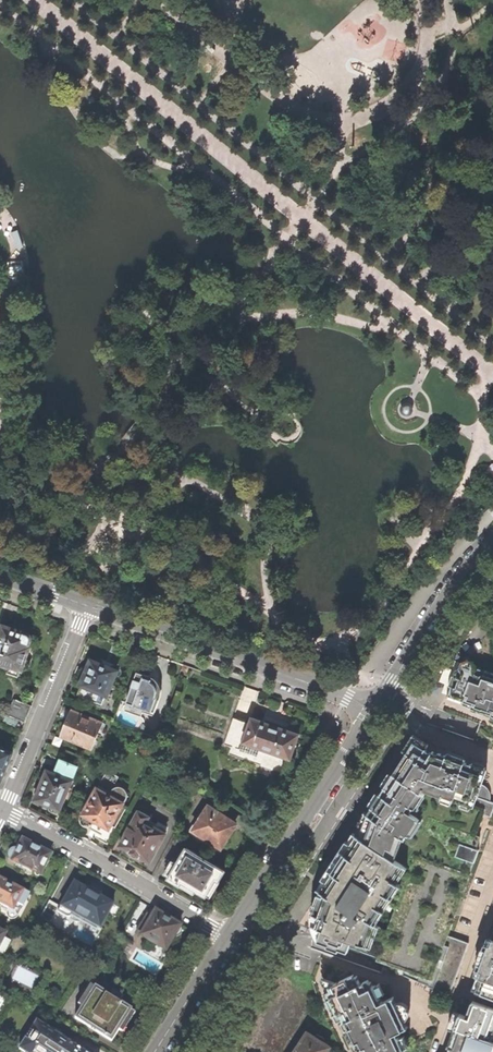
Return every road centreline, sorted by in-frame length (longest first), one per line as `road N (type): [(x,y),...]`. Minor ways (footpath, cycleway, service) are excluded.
road 1 (residential): [(87,605),(373,708)]
road 2 (tertiary): [(373,708),(228,935)]
road 3 (residential): [(2,810),(228,935)]
road 4 (residential): [(87,605),(2,810)]
road 5 (tertiary): [(373,708),(492,544)]
road 6 (tertiary): [(228,935),(163,1041)]

